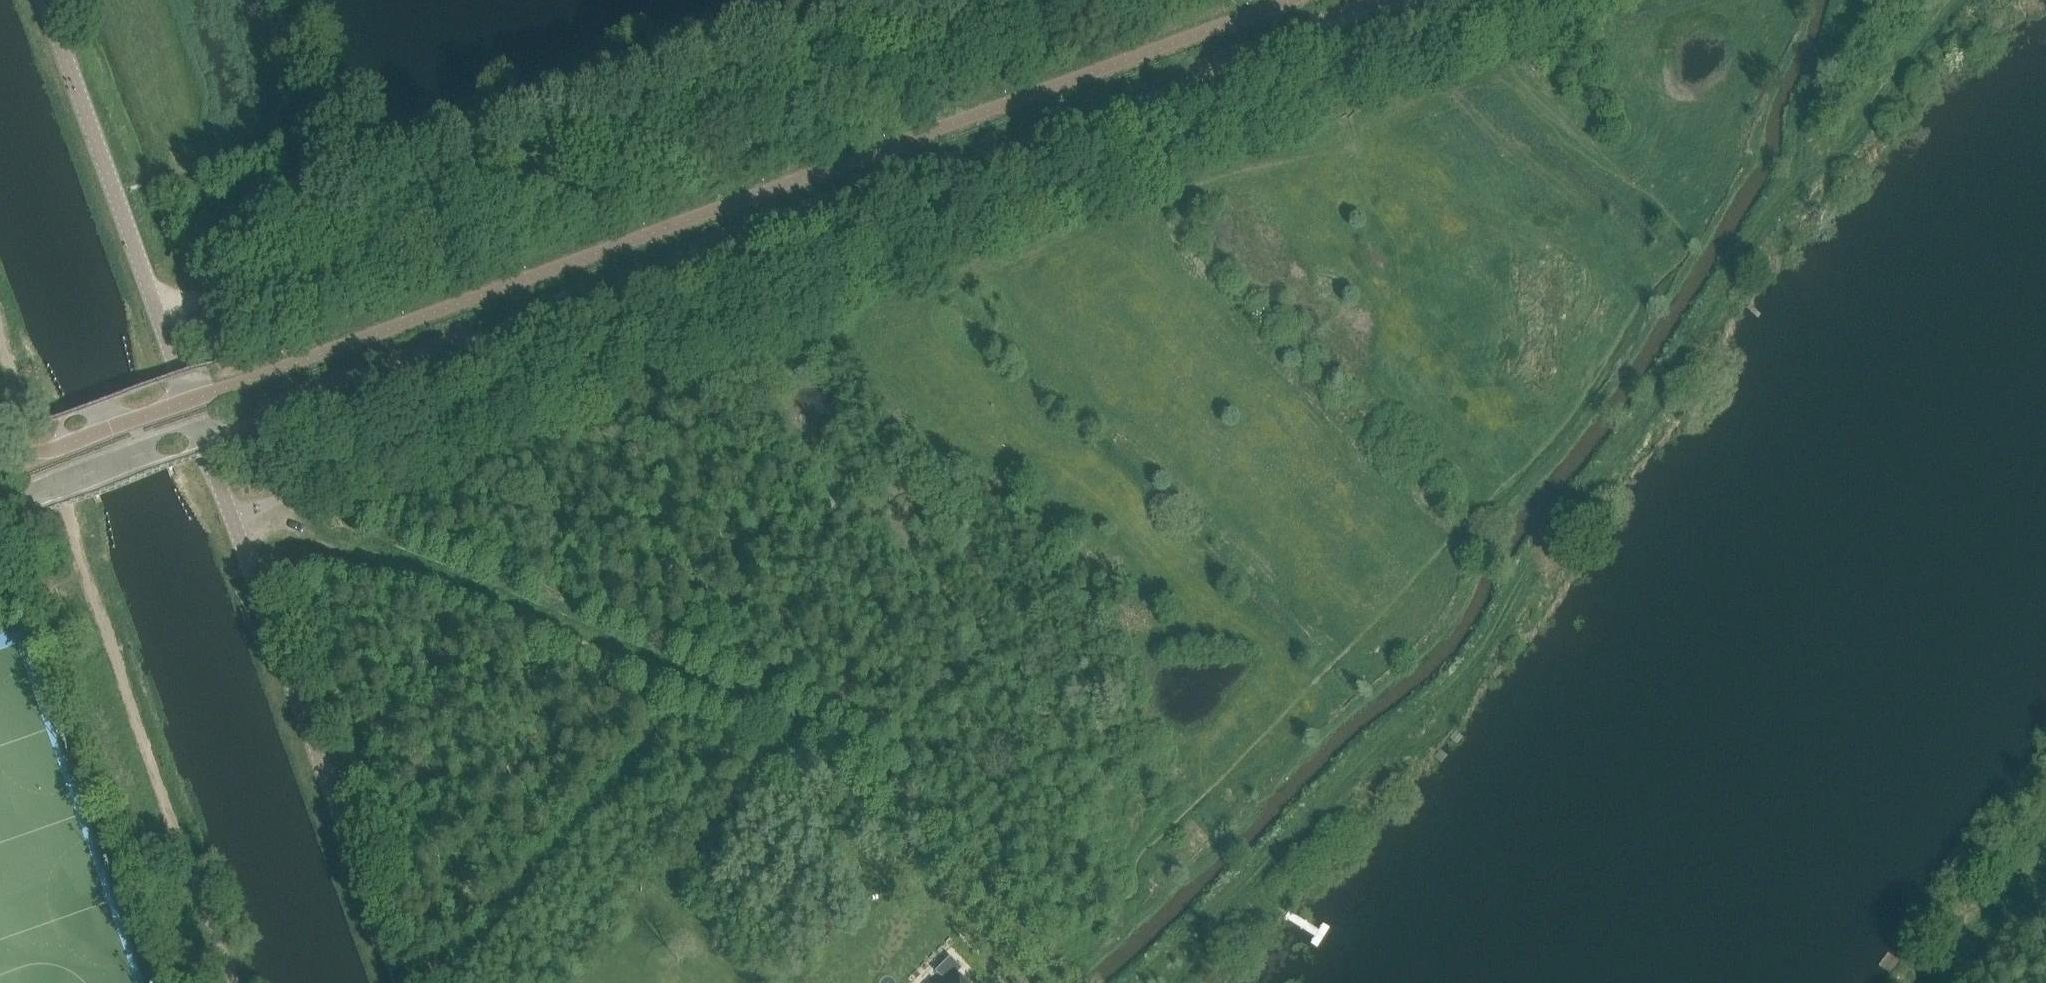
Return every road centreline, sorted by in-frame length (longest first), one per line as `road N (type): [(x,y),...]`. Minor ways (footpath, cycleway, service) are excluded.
road 1 (unclassified): [(400,982),(47,0)]
road 2 (track): [(161,313),(1076,0)]

